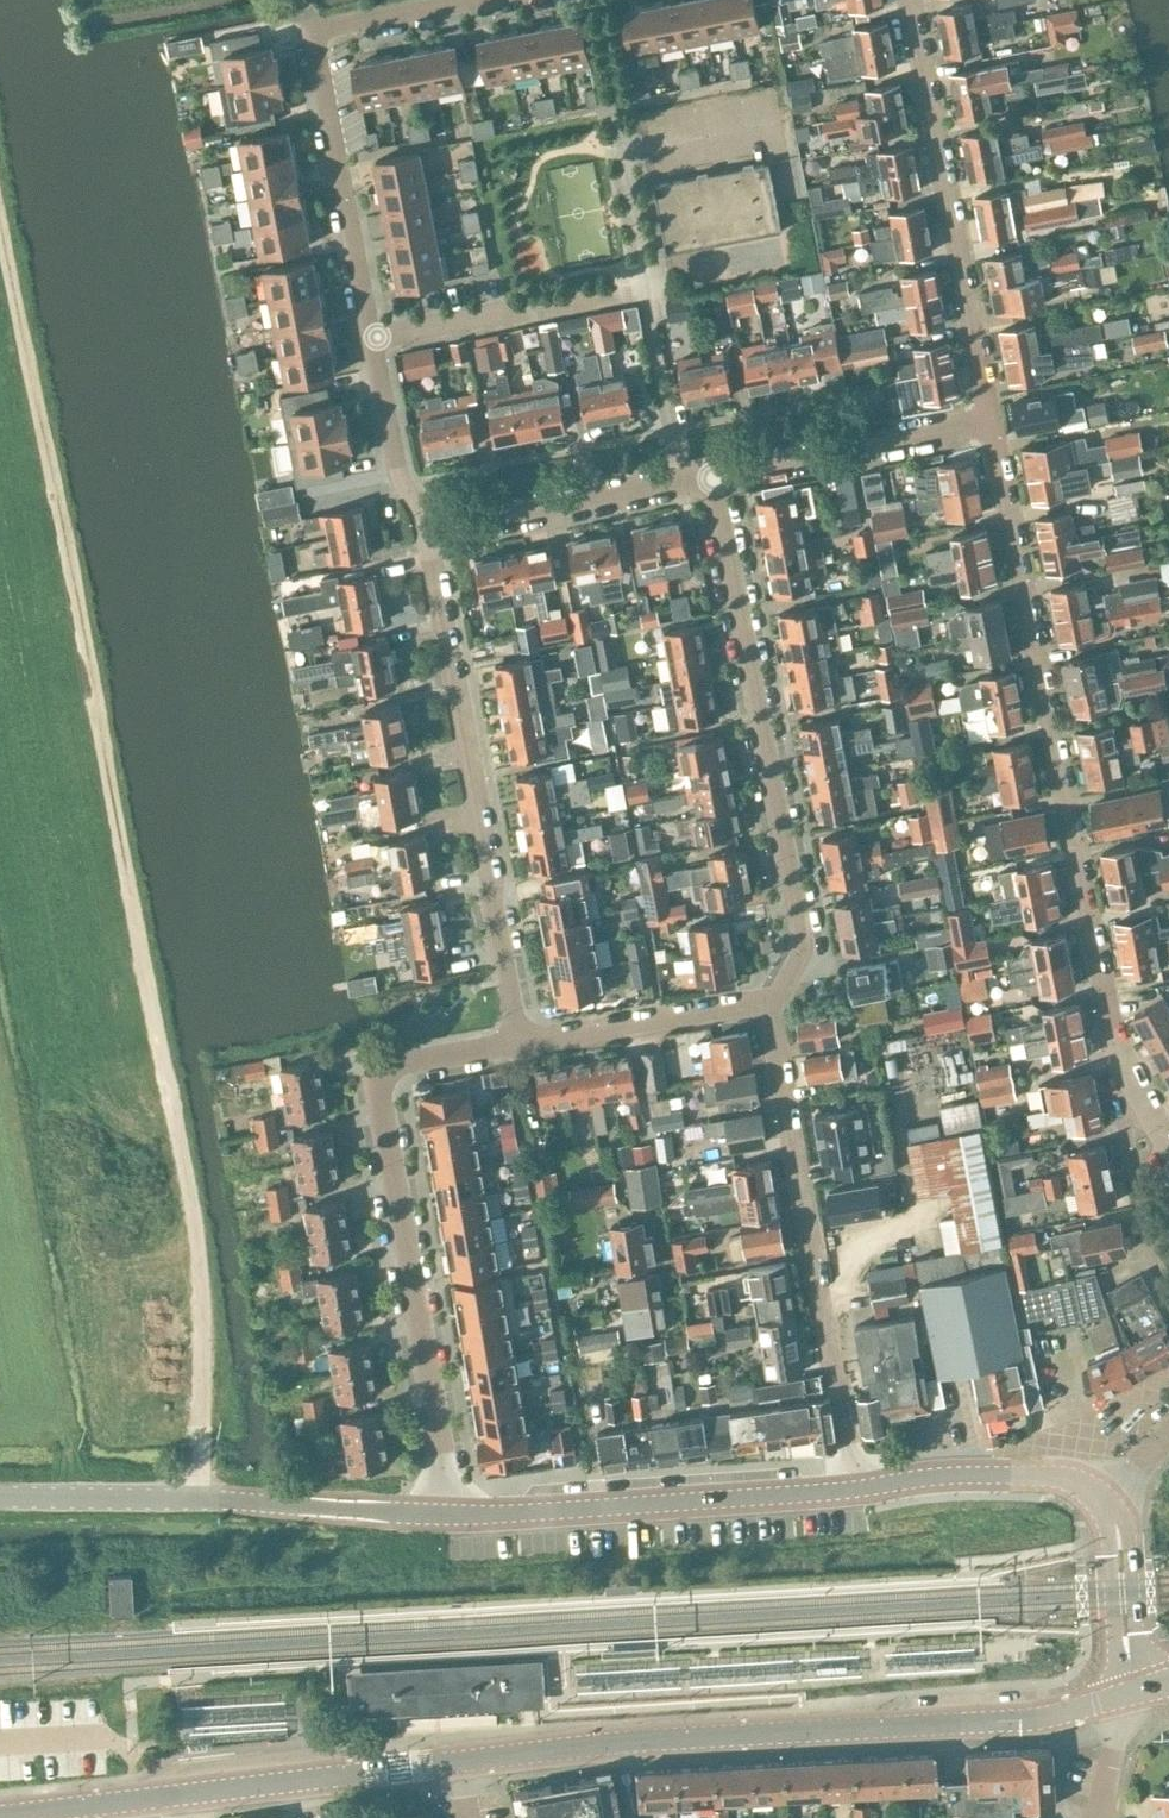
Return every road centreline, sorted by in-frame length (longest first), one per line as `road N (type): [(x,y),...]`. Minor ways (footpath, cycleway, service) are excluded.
road 1 (residential): [(1168,1145),(1127,1072),(993,424)]
road 2 (tertiary): [(458,1764),(598,1743),(1036,1718),(1128,1697)]
road 3 (residential): [(451,1495),(374,1072),(525,1046)]
road 4 (residential): [(771,1001),(801,947),(713,484)]
road 5 (residential): [(525,1046),(424,537)]
road 6 (residential): [(372,342),(312,34),(487,0)]
road 7 (residential): [(855,1476),(771,1001)]
road 8 (tertiary): [(0,1816),(458,1764)]
road 9 (unclassified): [(0,1495),(451,1495)]
road 10 (residential): [(993,424),(911,0)]
road 11 (residential): [(372,342),(652,285),(627,148)]
road 12 (unclassified): [(451,1495),(855,1476)]
road 13 (residential): [(424,537),(713,484)]
road 14 (residential): [(713,484),(993,424)]
road 15 (unclassified): [(855,1476),(1061,1478),(1106,1506)]
road 16 (residential): [(525,1046),(771,1001)]
road 17 (residential): [(424,537),(399,480),(372,342)]
road 18 (tertiary): [(1128,1697),(1120,1554),(1106,1506)]
road 19 (residential): [(1095,1817),(1128,1697)]

